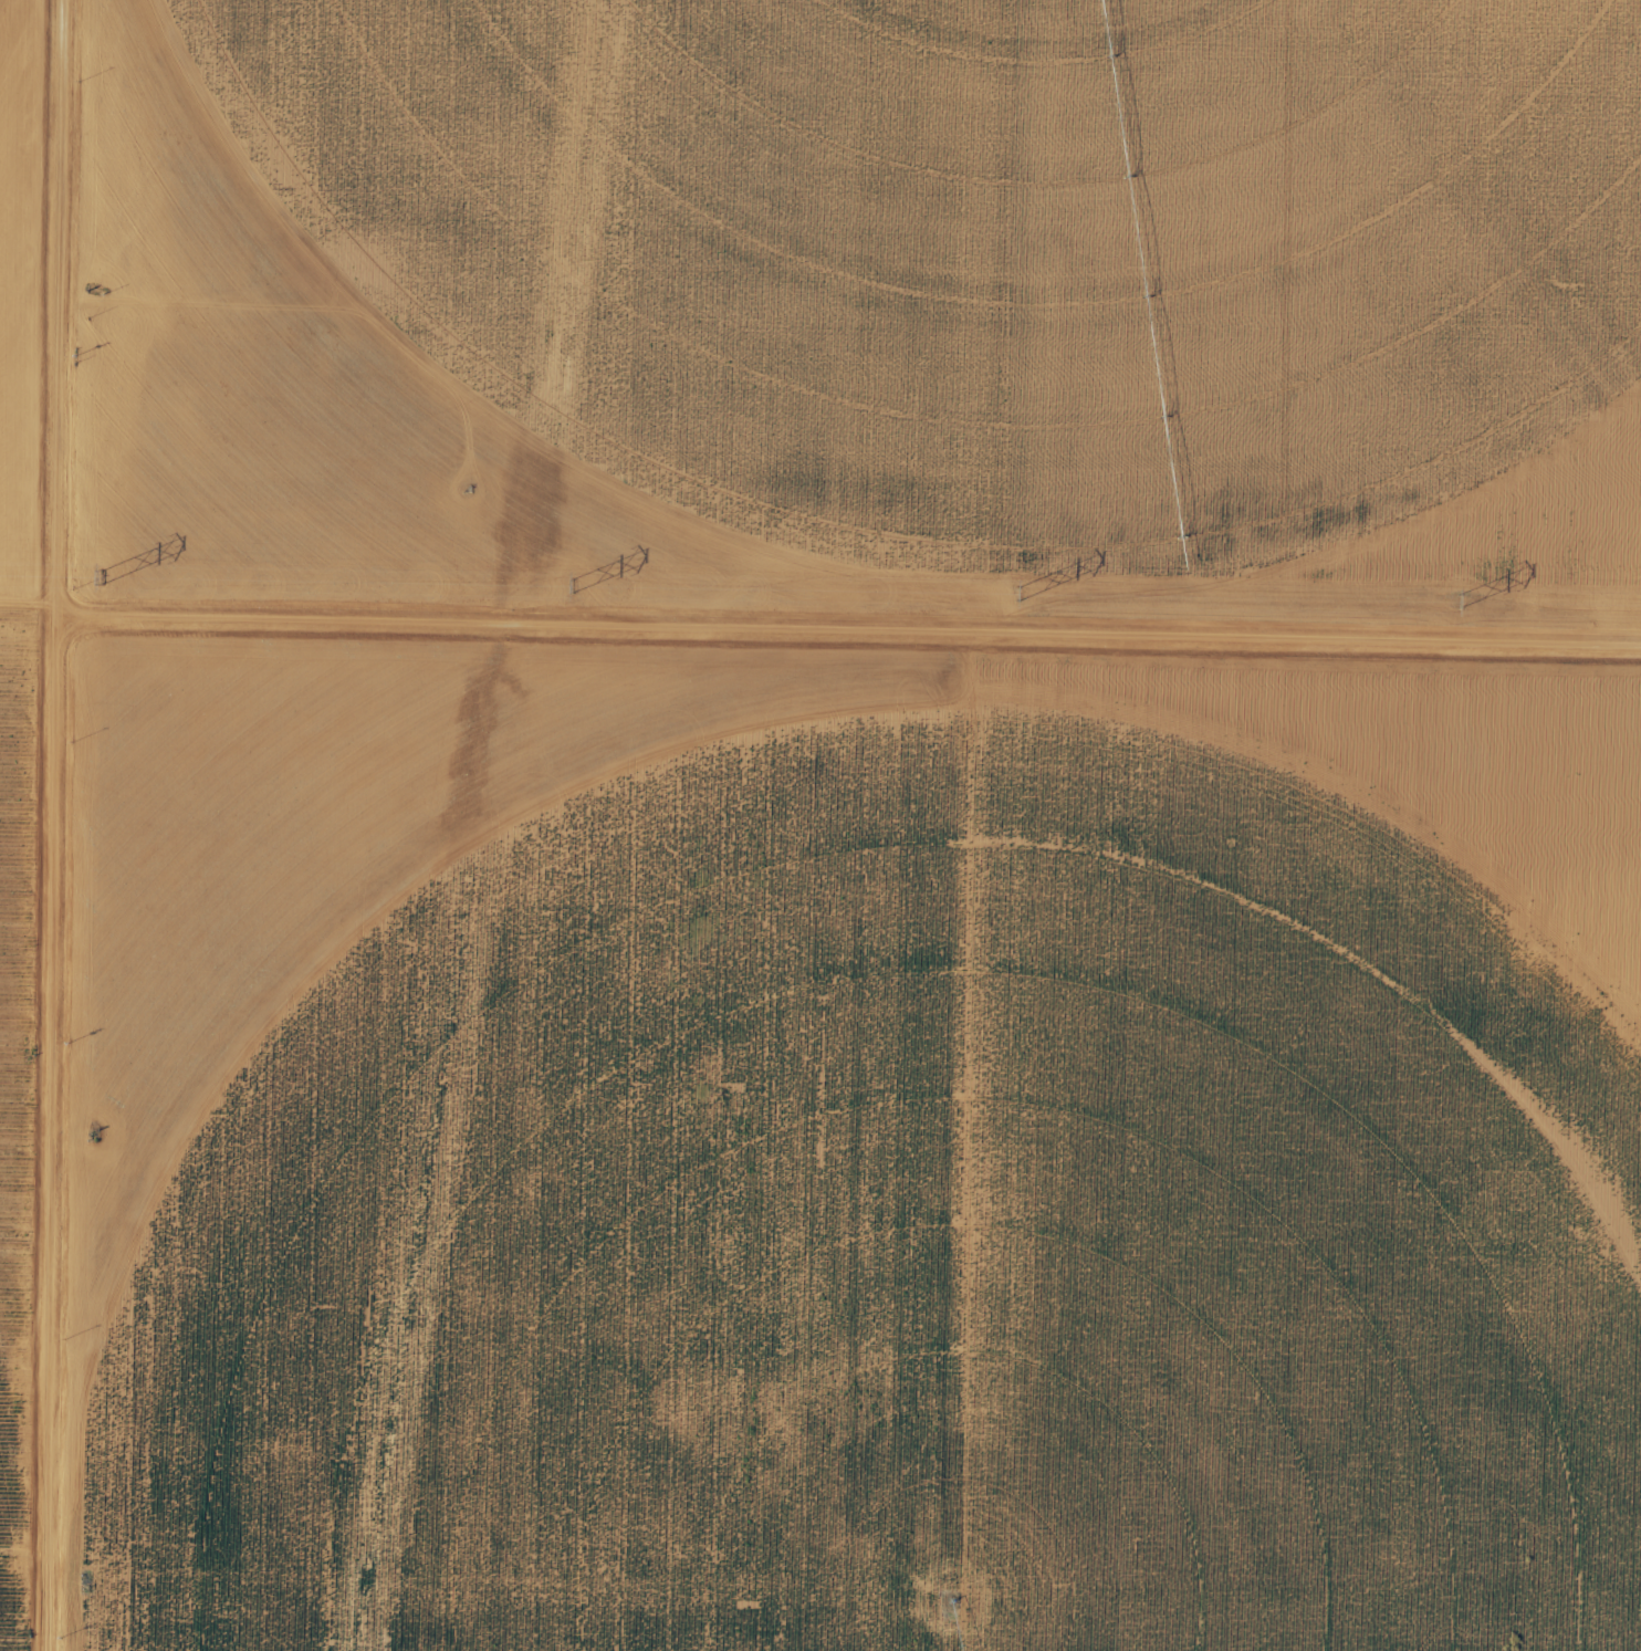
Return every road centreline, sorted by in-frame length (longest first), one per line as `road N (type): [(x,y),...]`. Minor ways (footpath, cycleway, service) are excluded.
road 1 (residential): [(49,1650),(65,0)]
road 2 (residential): [(1640,662),(61,617)]

